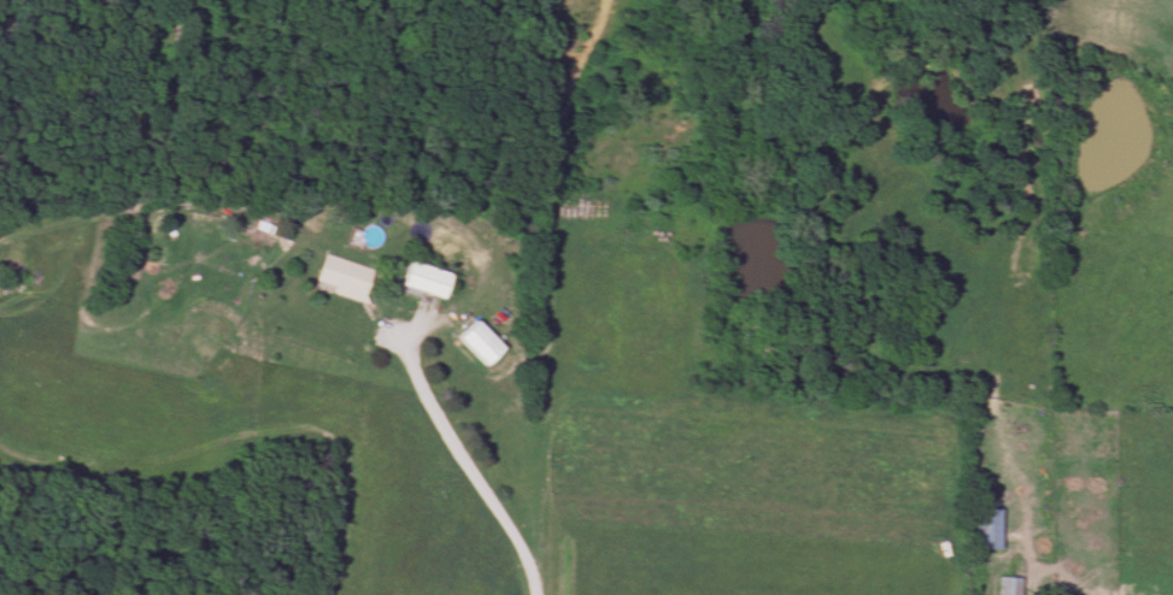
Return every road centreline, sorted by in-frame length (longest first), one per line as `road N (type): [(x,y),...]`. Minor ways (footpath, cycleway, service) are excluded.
road 1 (residential): [(539,594),(539,567),(401,349)]

